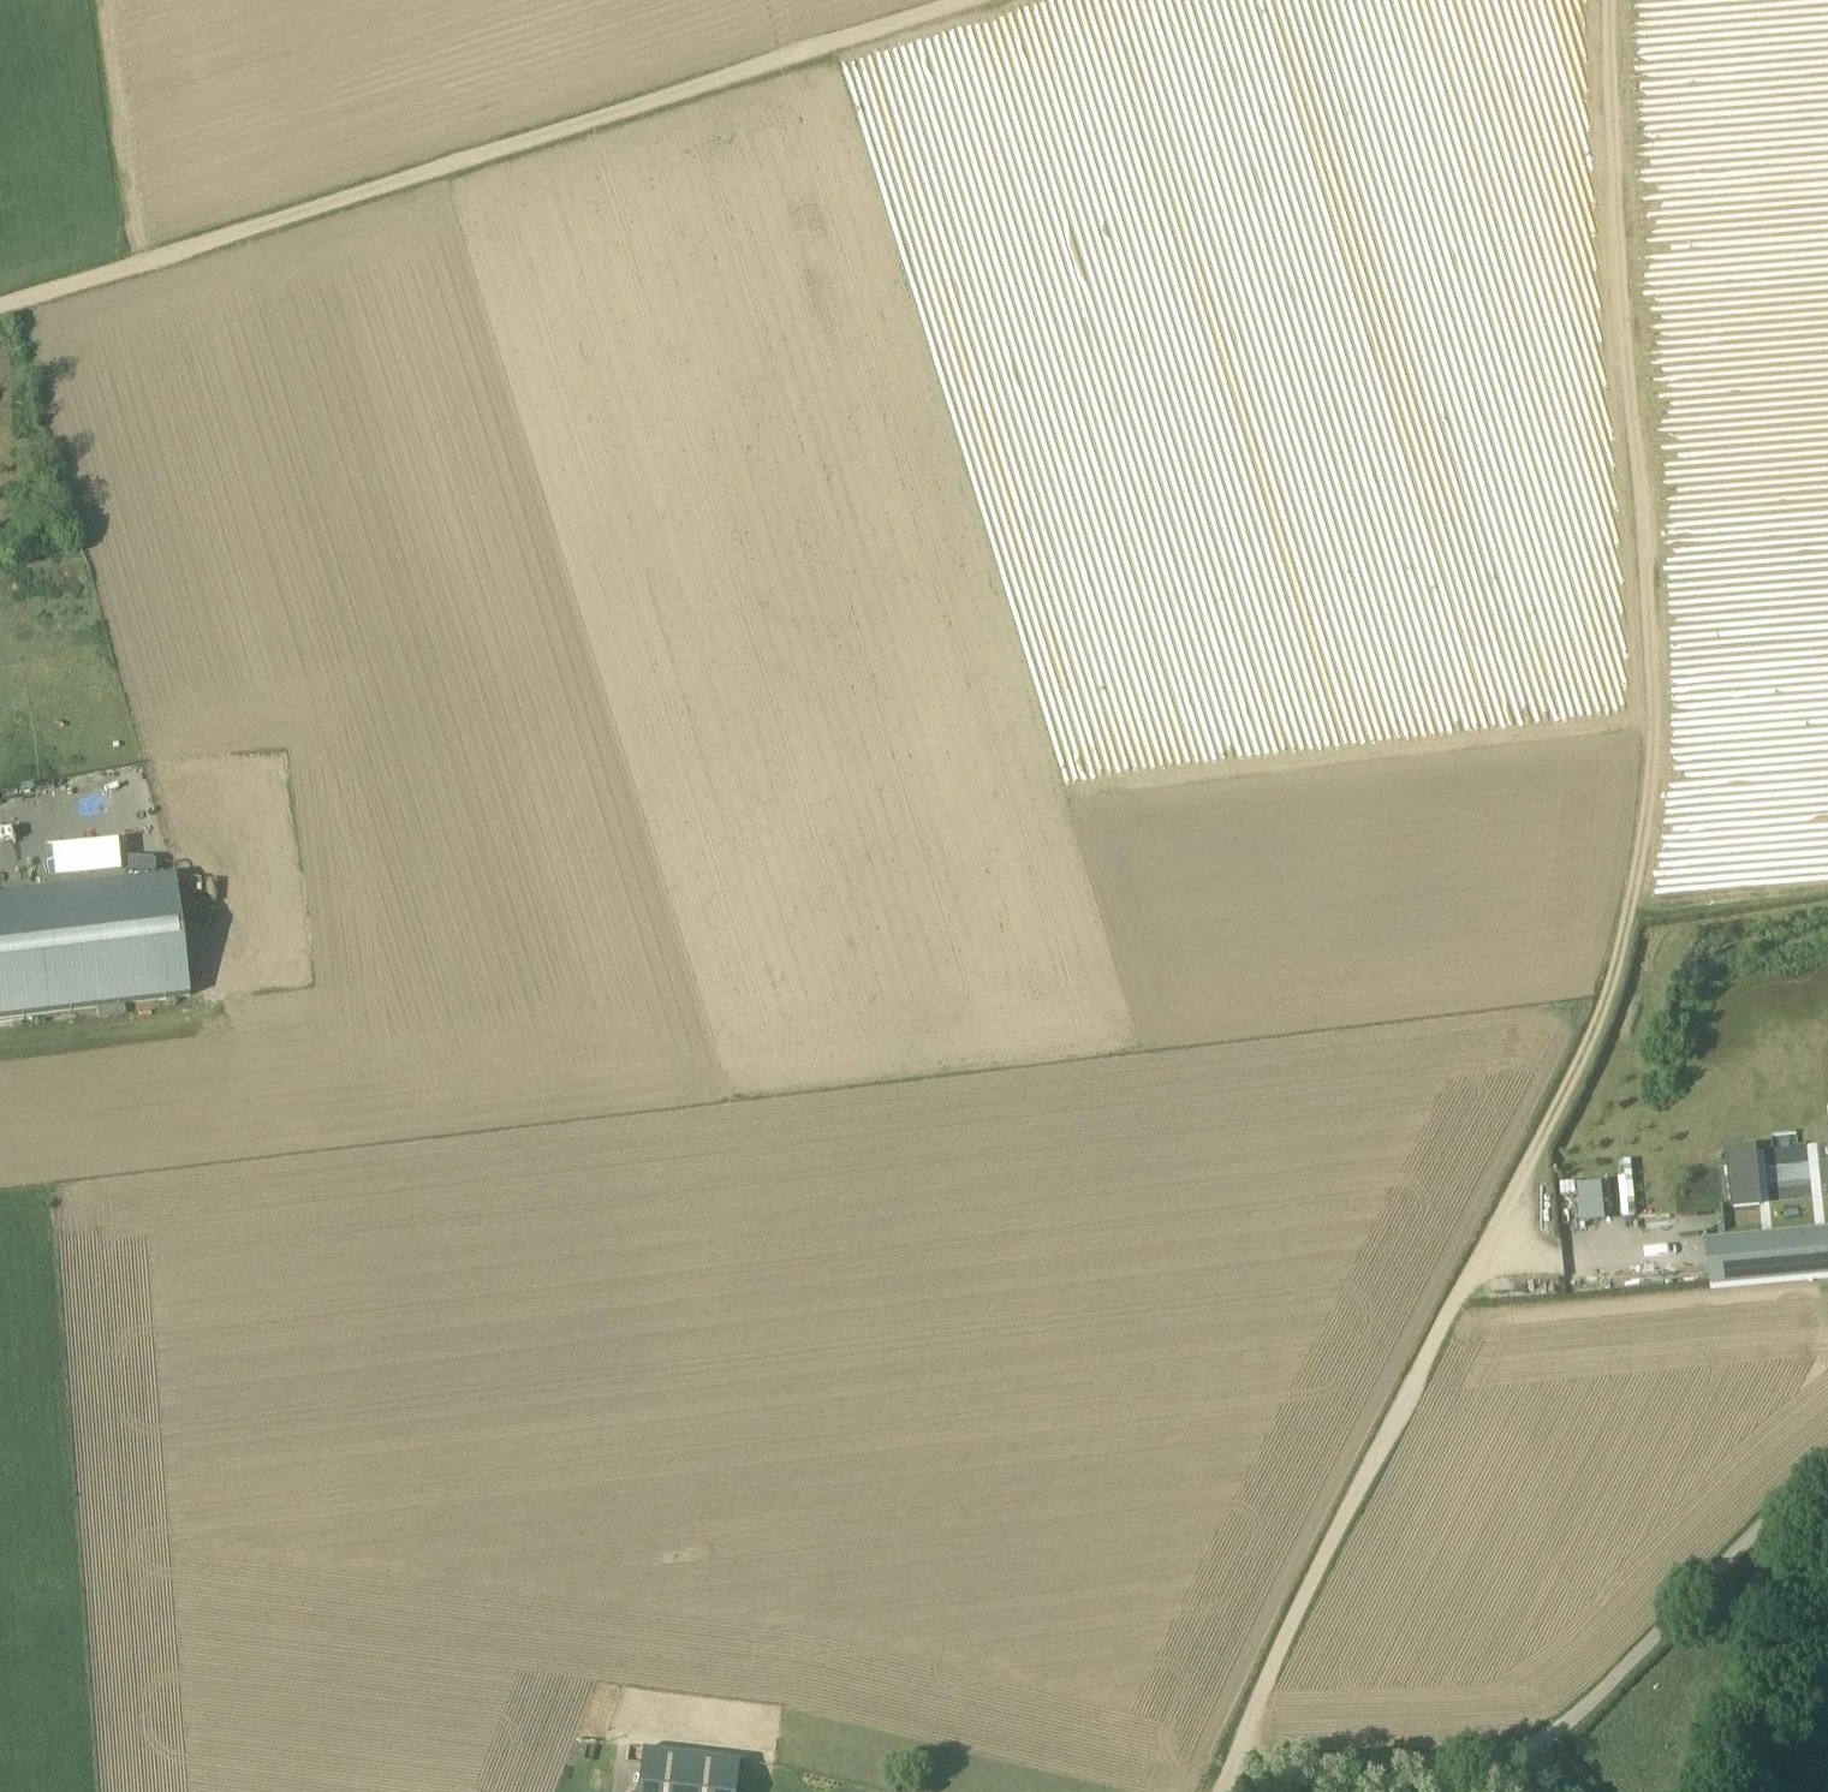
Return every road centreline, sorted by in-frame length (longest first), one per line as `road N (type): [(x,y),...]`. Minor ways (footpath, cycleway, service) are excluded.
road 1 (track): [(1244,1750),(1361,1490),(1588,1061),(1630,921),(1652,771),(1659,586),(1620,176),(1613,0)]
road 2 (track): [(997,0),(0,301)]
road 3 (unclassified): [(1226,1791),(1244,1750),(1531,1748),(1568,1726),(1827,1466)]

